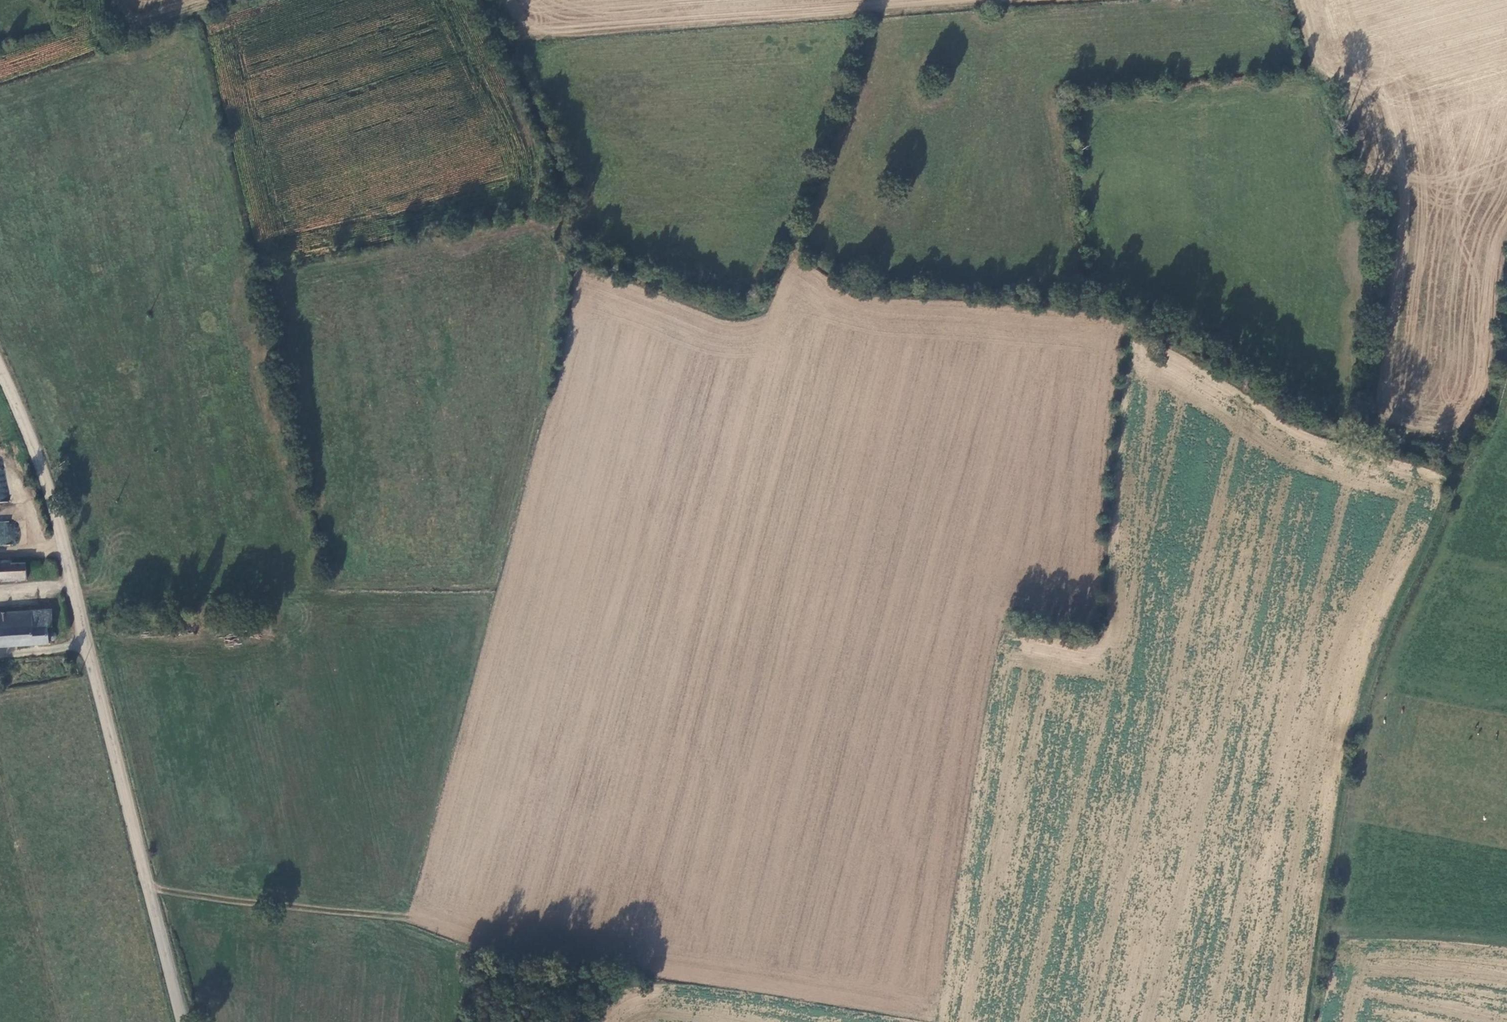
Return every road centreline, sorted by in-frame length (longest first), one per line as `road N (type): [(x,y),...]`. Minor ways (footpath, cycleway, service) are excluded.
road 1 (track): [(1304,1021),(1336,810),(1368,674),(1394,603),(1464,468),(1506,331)]
road 2 (unclassified): [(0,388),(72,599),(180,1021)]
road 3 (track): [(841,270),(791,253),(759,309),(721,312),(565,246),(549,151),(482,0)]

